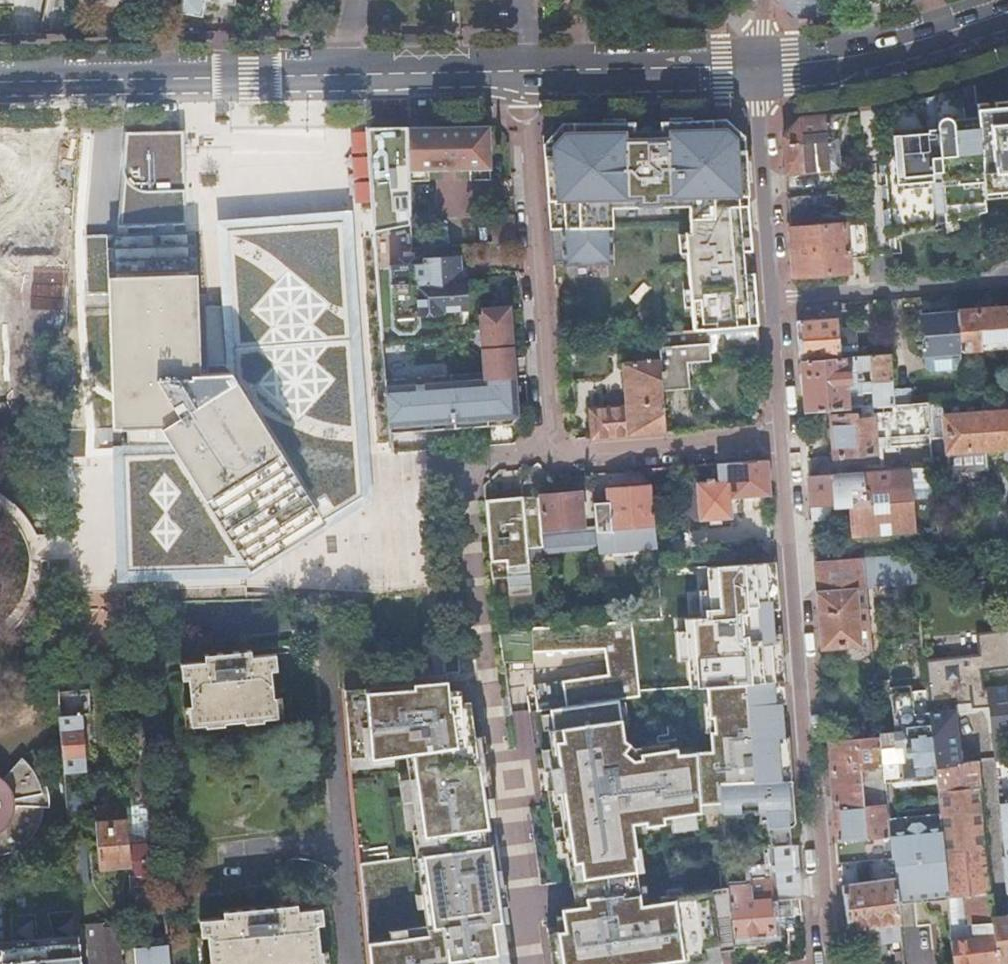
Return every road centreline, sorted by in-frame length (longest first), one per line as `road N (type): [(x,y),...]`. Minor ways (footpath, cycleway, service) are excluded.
road 1 (residential): [(780,435),(549,450),(515,77)]
road 2 (residential): [(780,435),(827,963)]
road 3 (primary): [(0,84),(515,77)]
road 4 (residential): [(468,503),(533,963)]
road 5 (residential): [(757,71),(780,435)]
road 6 (primary): [(757,71),(870,60),(1007,17)]
road 7 (primary): [(515,77),(757,71)]

